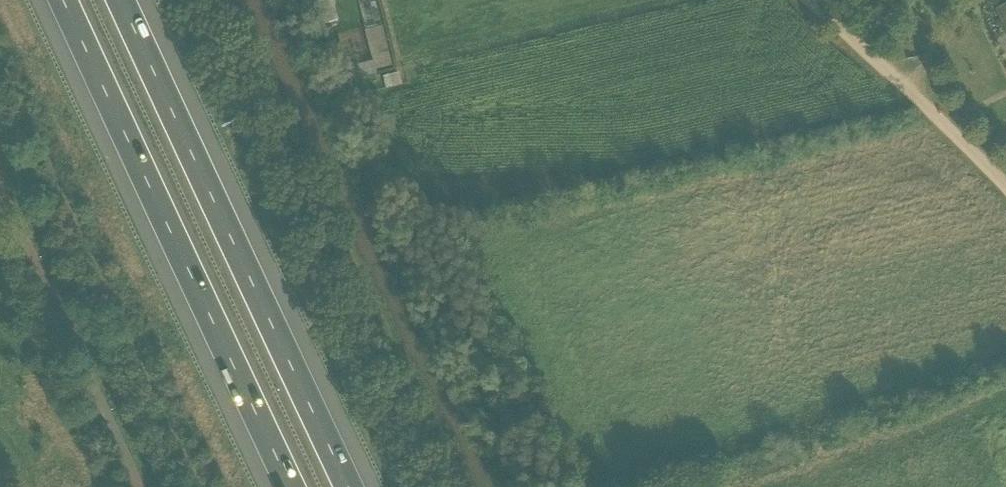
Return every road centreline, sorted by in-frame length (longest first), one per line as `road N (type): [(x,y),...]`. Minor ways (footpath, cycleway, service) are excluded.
road 1 (motorway): [(63,0),(290,486)]
road 2 (motorway): [(346,486),(120,0)]
road 3 (track): [(1005,186),(802,0)]

